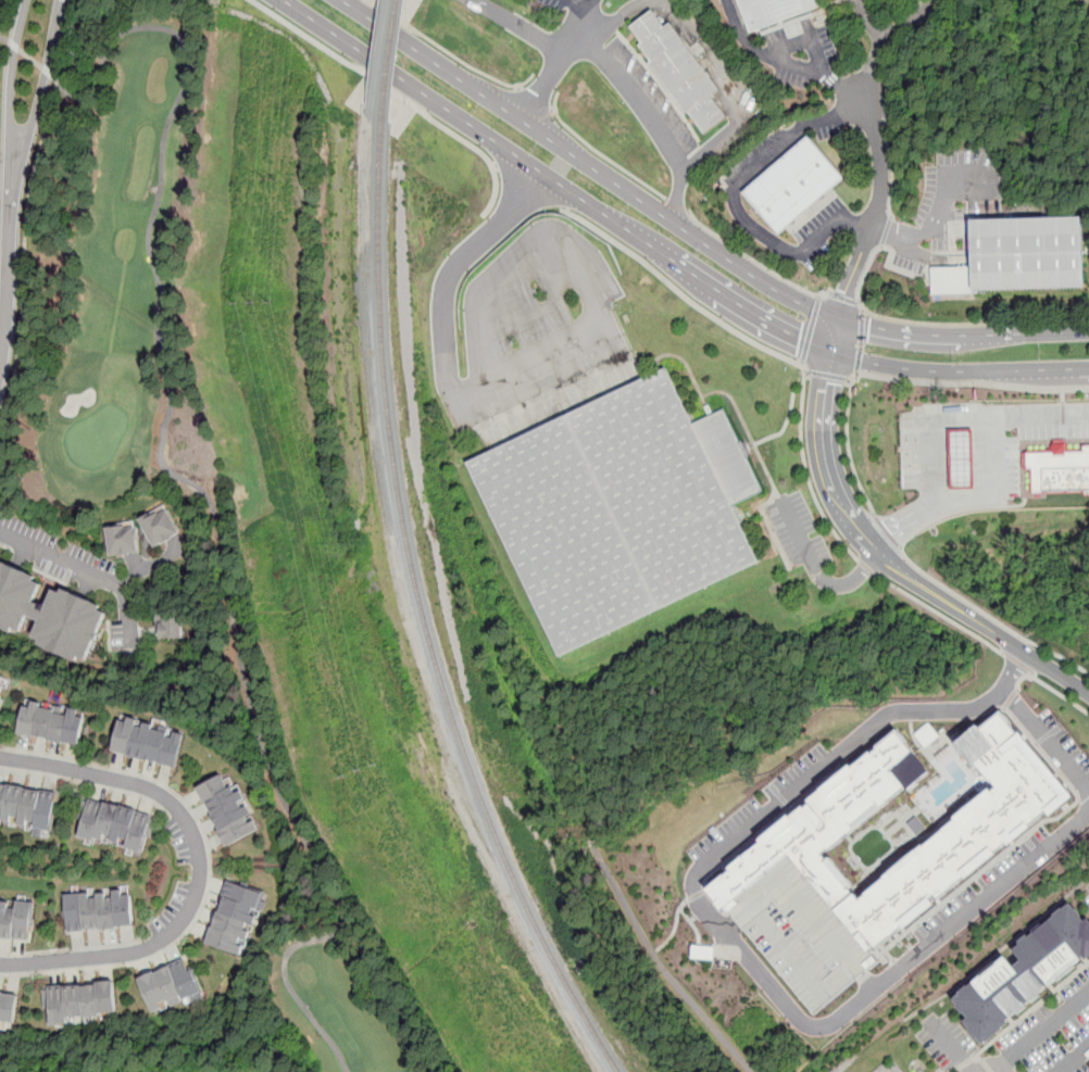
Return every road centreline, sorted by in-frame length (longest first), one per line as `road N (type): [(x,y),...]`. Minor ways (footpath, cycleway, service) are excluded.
road 1 (secondary): [(283,0),(750,312),(829,351)]
road 2 (secondary): [(836,316),(767,285),(340,0)]
road 3 (residential): [(0,962),(102,959),(155,943),(182,920),(198,869),(189,829),(148,790),(0,757)]
road 4 (residential): [(1088,693),(914,581),(852,518),(826,462),(829,351)]
road 5 (residential): [(829,351),(874,218),(880,162),(861,100)]
road 6 (secondary): [(829,351),(930,370),(1088,367)]
road 7 (secondary): [(1088,331),(927,335),(836,316)]
road 8 (residential): [(0,372),(18,138)]
road 9 (residential): [(0,531),(126,588),(133,642)]
road 10 (residential): [(18,138),(34,118),(62,0)]
road 11 (residential): [(27,0),(11,75),(10,122),(18,138)]

